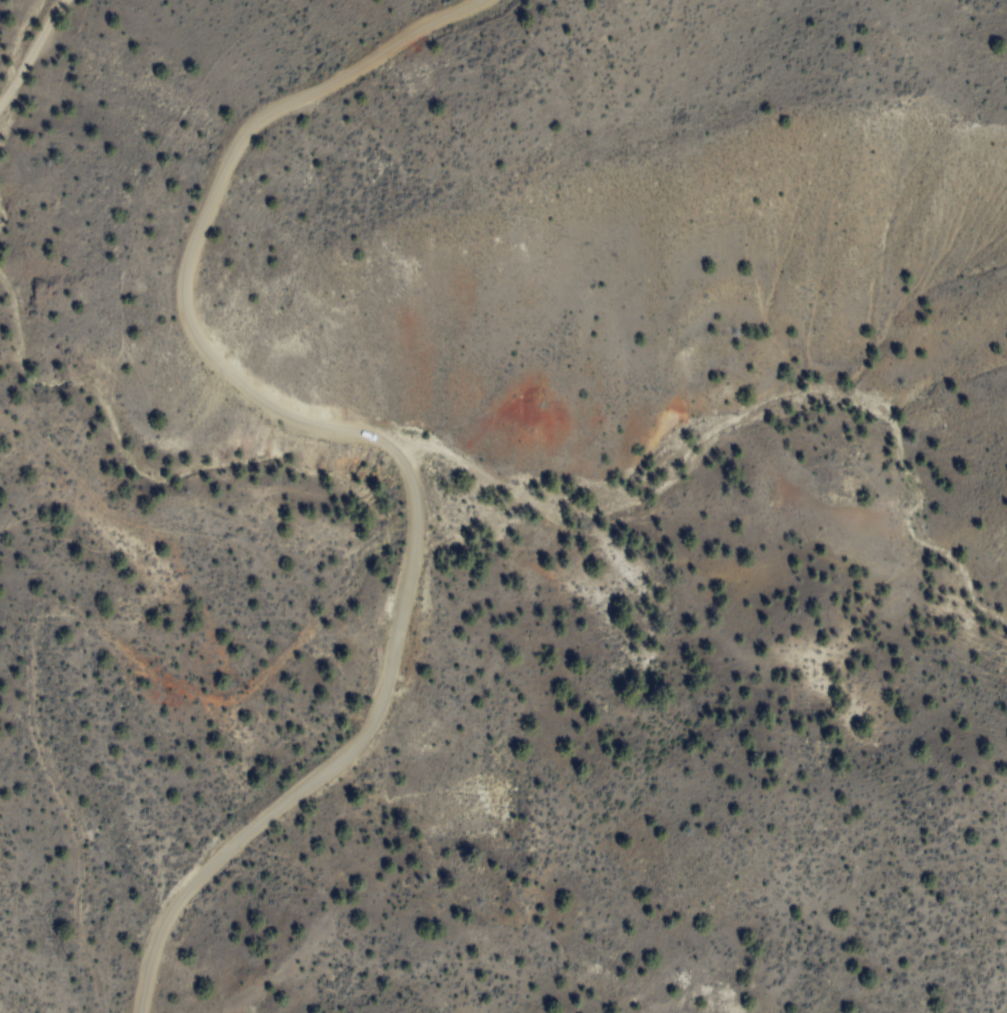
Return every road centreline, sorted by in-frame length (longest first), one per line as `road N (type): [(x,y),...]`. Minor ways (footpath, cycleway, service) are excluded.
road 1 (residential): [(141,1012),(174,907),(363,737),(388,678),(414,558),(414,491),(396,456),(359,432),(300,416),(253,390),(213,353),(192,321),(191,256),(251,127),(476,0)]

